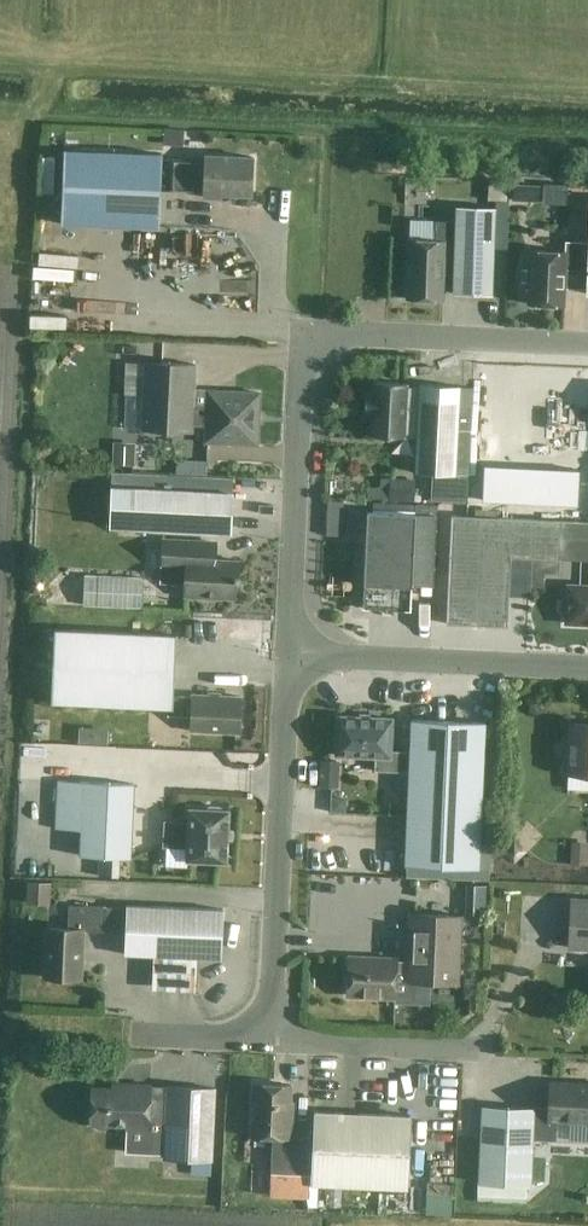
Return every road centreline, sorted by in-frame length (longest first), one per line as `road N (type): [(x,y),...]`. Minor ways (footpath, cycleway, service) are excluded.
road 1 (unclassified): [(290,653),(301,335),(587,344)]
road 2 (unclassified): [(268,1038),(290,653)]
road 3 (unclassified): [(268,1038),(469,1050),(528,960),(534,908)]
road 4 (unclassified): [(587,666),(290,653)]
road 5 (unclassified): [(138,1033),(268,1038)]

